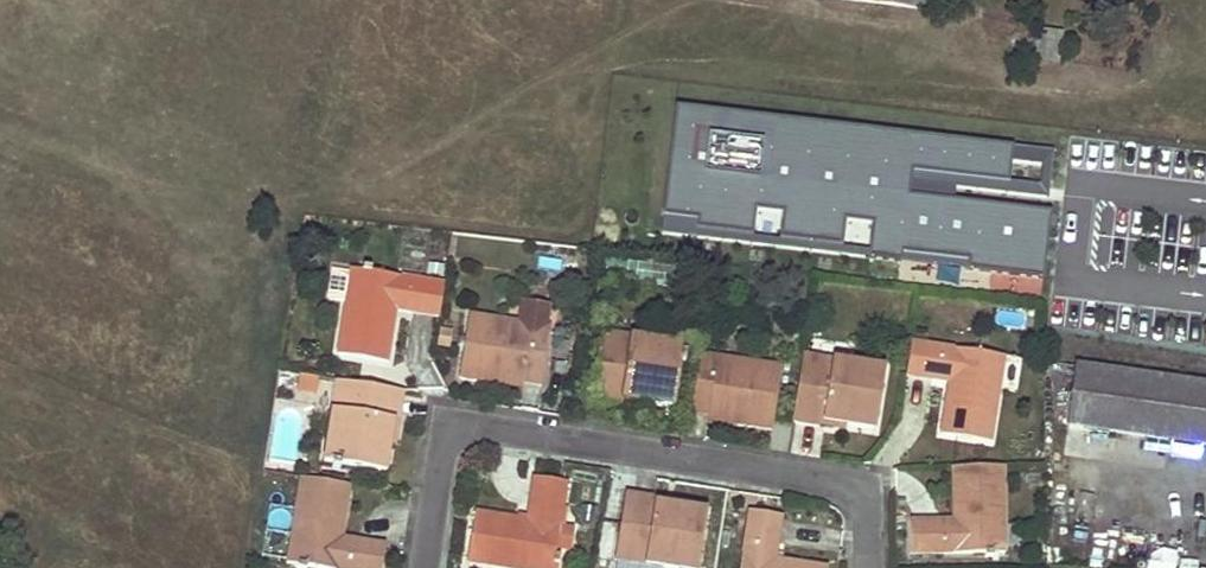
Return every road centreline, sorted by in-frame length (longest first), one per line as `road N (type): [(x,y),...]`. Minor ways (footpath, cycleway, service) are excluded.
road 1 (residential): [(873,567),(867,493),(844,480),(488,427),(458,429),(442,451),(424,567)]

